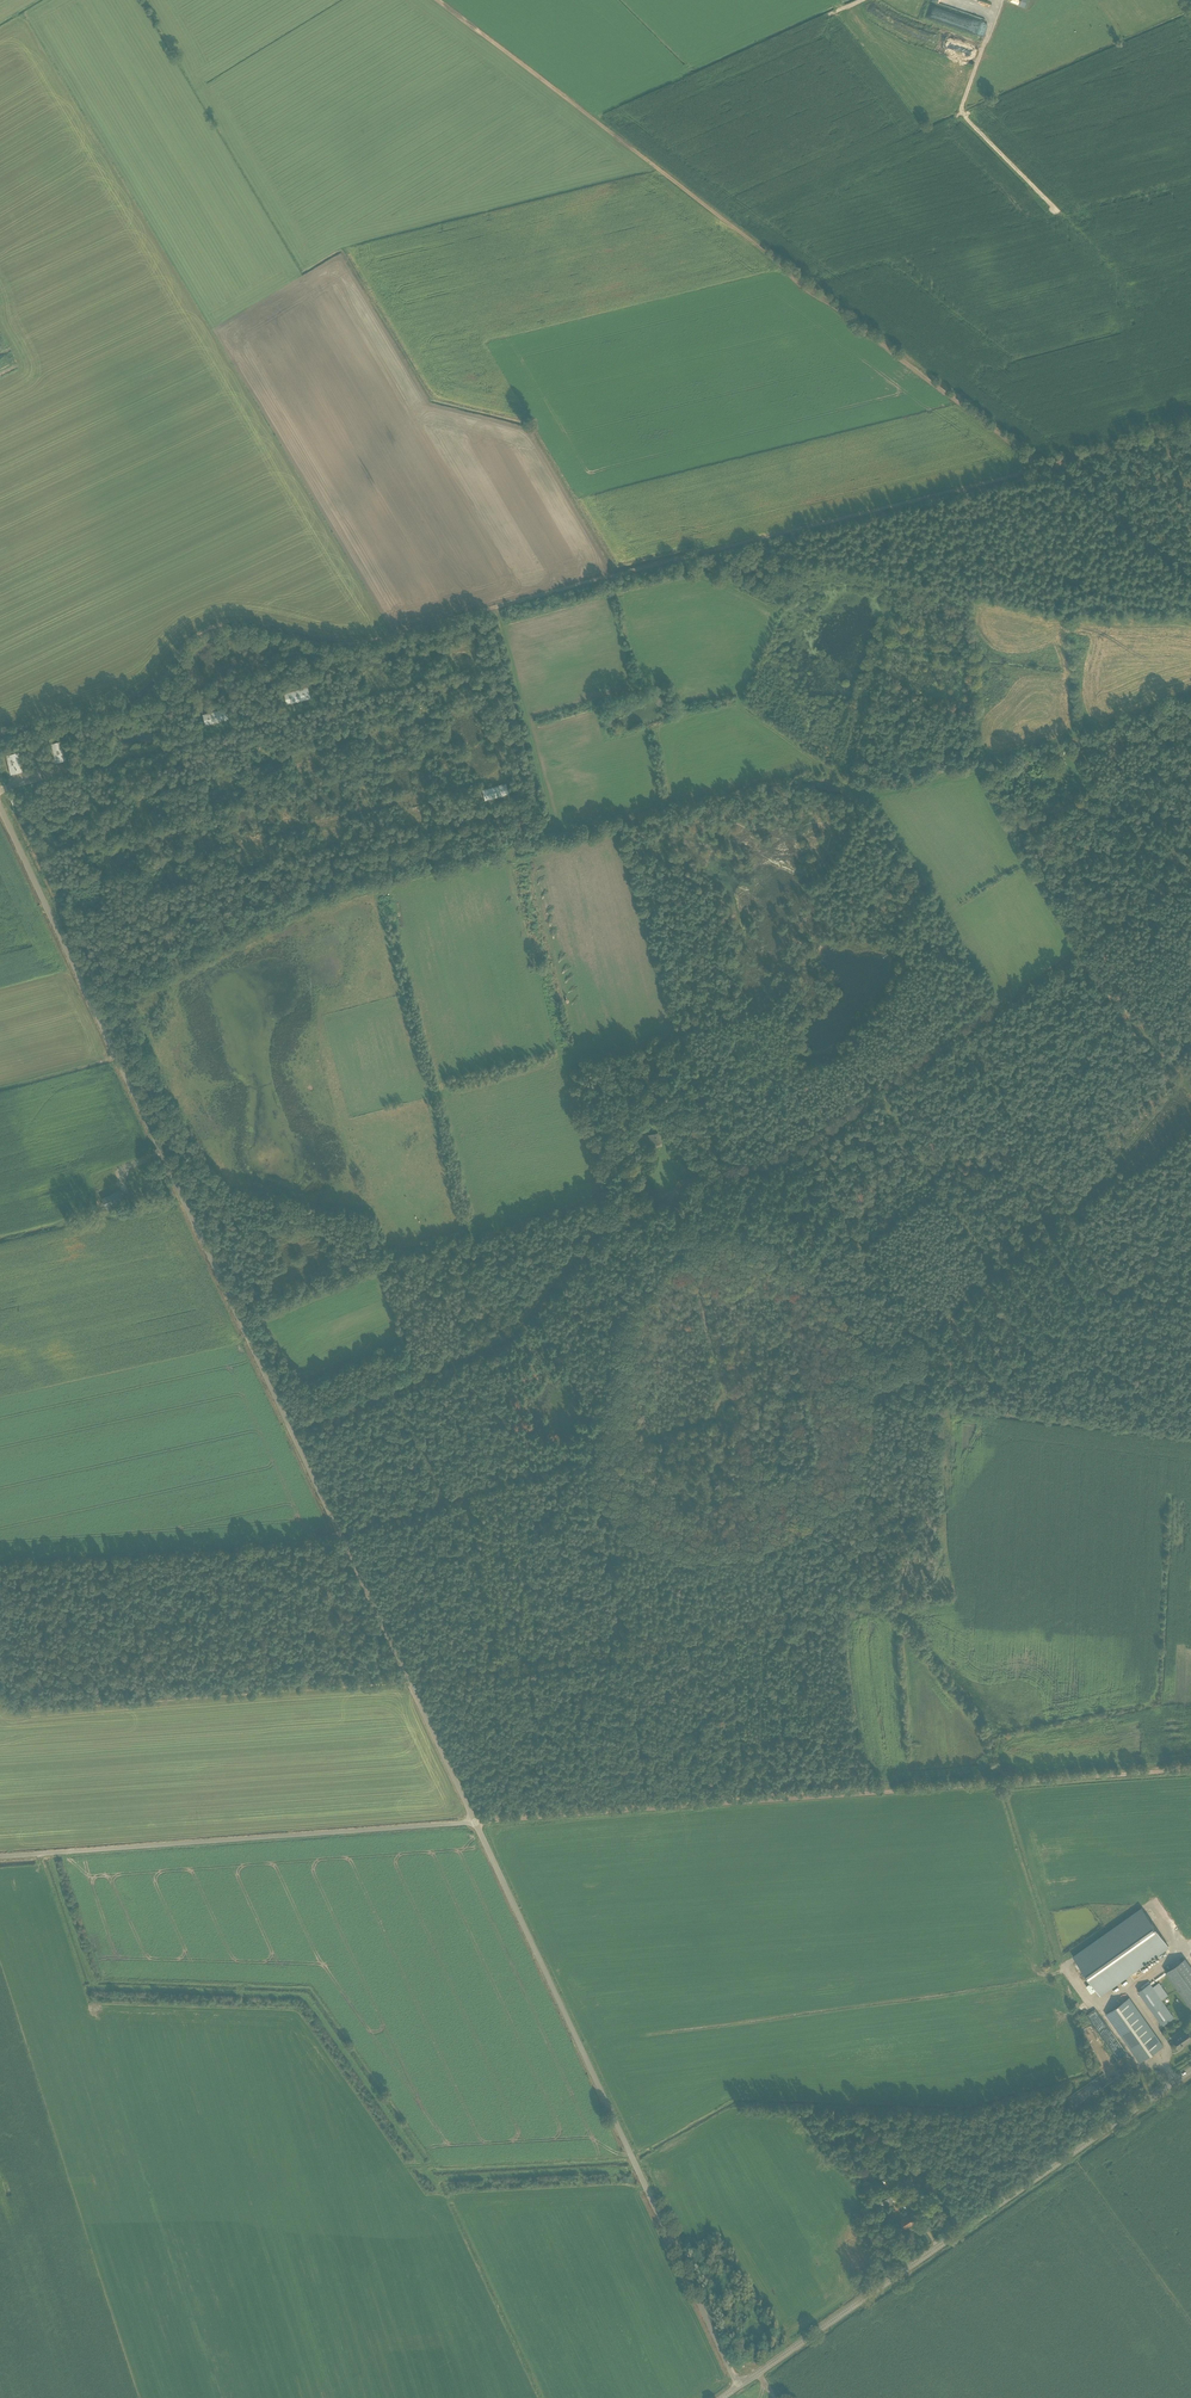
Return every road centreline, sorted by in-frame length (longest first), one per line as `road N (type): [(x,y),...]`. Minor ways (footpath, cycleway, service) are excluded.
road 1 (unclassified): [(475,1822),(0,808)]
road 2 (track): [(0,735),(135,699),(188,641),(214,626),(250,624),(360,643),(1049,466)]
road 3 (track): [(1190,870),(797,1152),(722,1172),(597,1226),(510,1335),(291,1430)]
road 4 (track): [(468,1665),(946,1595),(927,1353),(797,1152)]
road 5 (track): [(1190,1076),(1067,1214),(994,1269),(919,1353),(874,1366),(867,1441),(851,1490),(769,1542),(840,1795)]
road 6 (track): [(49,1853),(94,1984),(301,1997),(430,2176),(638,2169)]
road 7 (track): [(1049,466),(437,0)]
road 8 (track): [(737,1429),(769,1542),(742,1550),(670,1550),(649,1542),(603,1495),(590,1448),(646,1789)]
road 9 (unclassified): [(740,2386),(475,1822)]
road 10 (tertiary): [(740,2386),(1190,2070)]
road 11 (track): [(891,962),(915,957),(1111,1288),(1190,1303)]
road 12 (unclassified): [(0,1857),(475,1822)]
road 13 (track): [(592,1439),(626,1316),(688,1241),(706,1232),(740,1234),(799,1257),(846,1311),(874,1366)]
road 14 (track): [(635,2037),(1061,1976)]
road 15 (track): [(521,1322),(592,1439),(590,1448),(339,1533)]
road 16 (track): [(620,833),(722,1172)]
road 17 (track): [(932,1400),(966,1402),(1190,1238)]
road 18 (track): [(494,608),(553,814),(548,829),(508,859)]
road 19 (track): [(882,1091),(994,1269)]
road 20 (track): [(1190,1091),(1077,954)]
road 21 (track): [(1049,466),(1190,430)]
road 22 (track): [(678,1027),(627,1042),(653,1124)]
road 23 (track): [(0,1089),(117,1058)]

